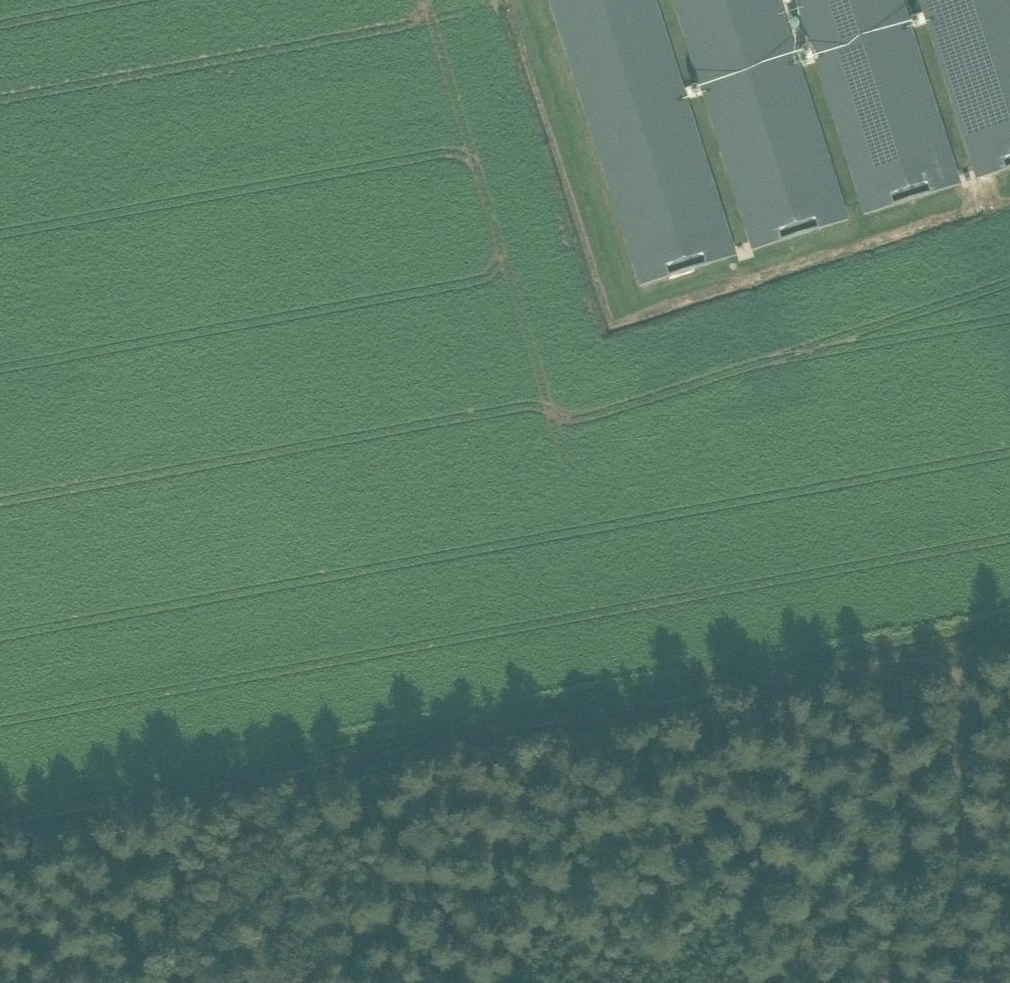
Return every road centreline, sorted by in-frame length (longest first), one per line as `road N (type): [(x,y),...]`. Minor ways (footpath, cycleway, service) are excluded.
road 1 (track): [(1009,648),(207,789)]
road 2 (track): [(961,982),(957,657)]
road 3 (track): [(207,789),(0,828)]

